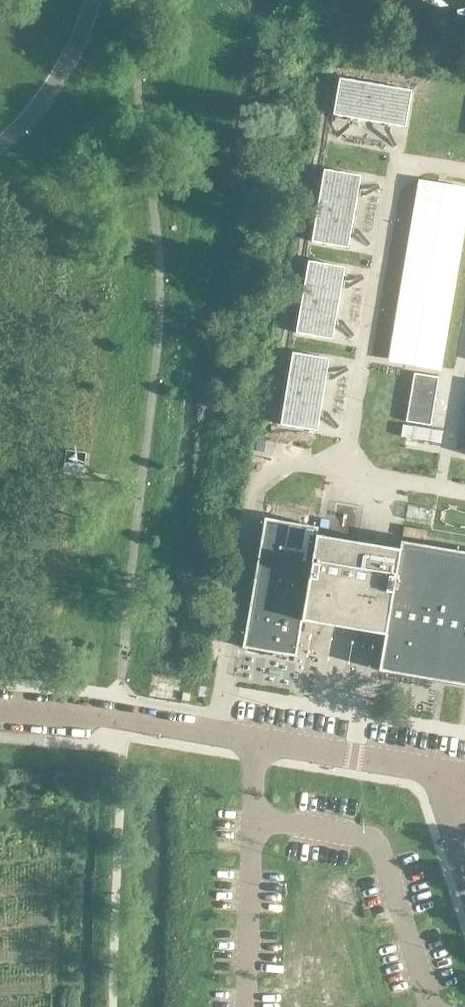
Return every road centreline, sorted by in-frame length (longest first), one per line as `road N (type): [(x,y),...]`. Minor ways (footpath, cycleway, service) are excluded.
road 1 (unclassified): [(0,706),(118,715),(452,777),(454,852),(464,889)]
road 2 (tertiary): [(0,143),(74,59),(90,0)]

